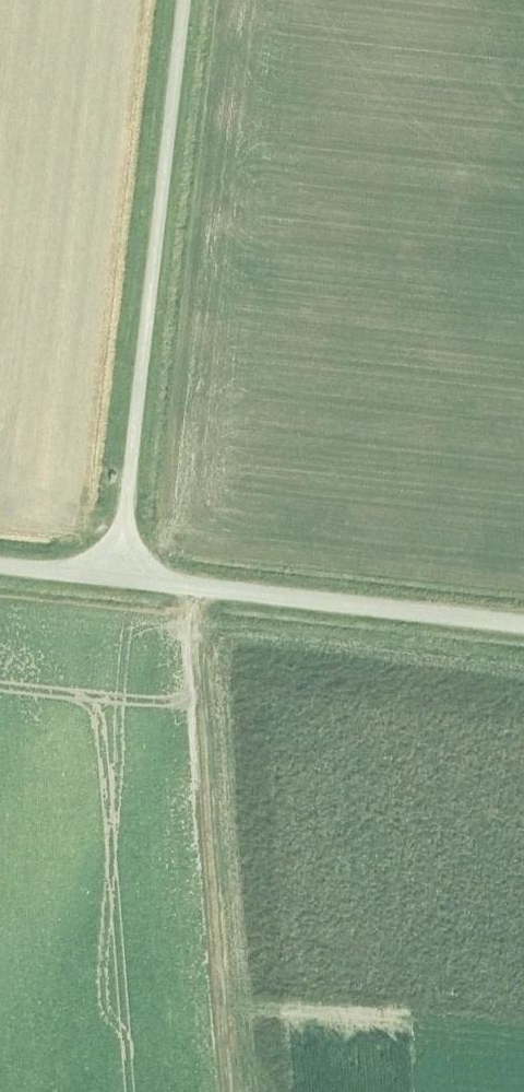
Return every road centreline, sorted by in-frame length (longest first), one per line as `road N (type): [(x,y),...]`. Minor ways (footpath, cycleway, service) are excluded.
road 1 (unclassified): [(118,574),(181,0)]
road 2 (unclassified): [(523,622),(118,574)]

